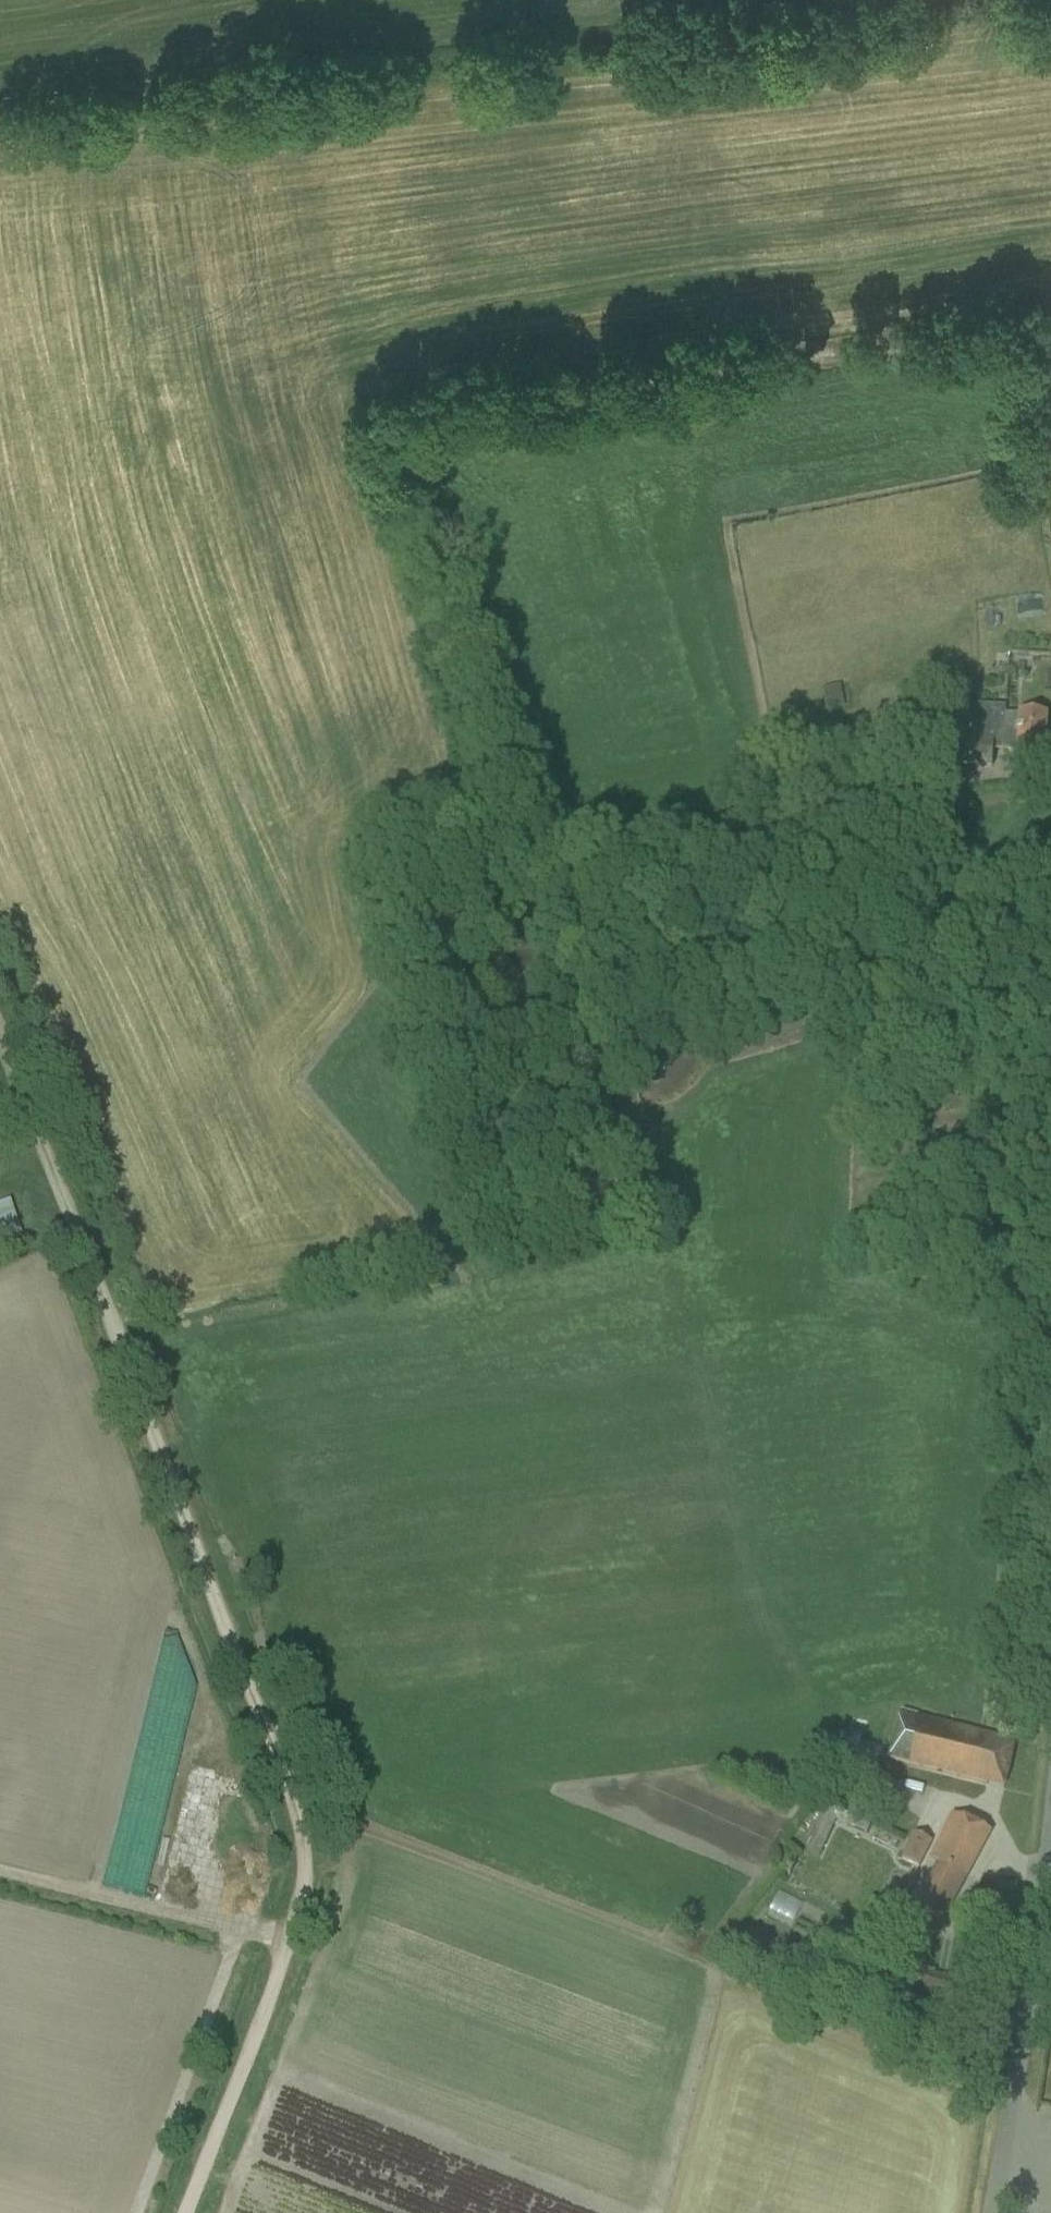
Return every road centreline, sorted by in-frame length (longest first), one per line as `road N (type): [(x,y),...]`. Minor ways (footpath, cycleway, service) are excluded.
road 1 (track): [(0,1051),(29,1130),(107,1284),(309,1867),(184,2212)]
road 2 (unclassified): [(987,2212),(1050,1800)]

